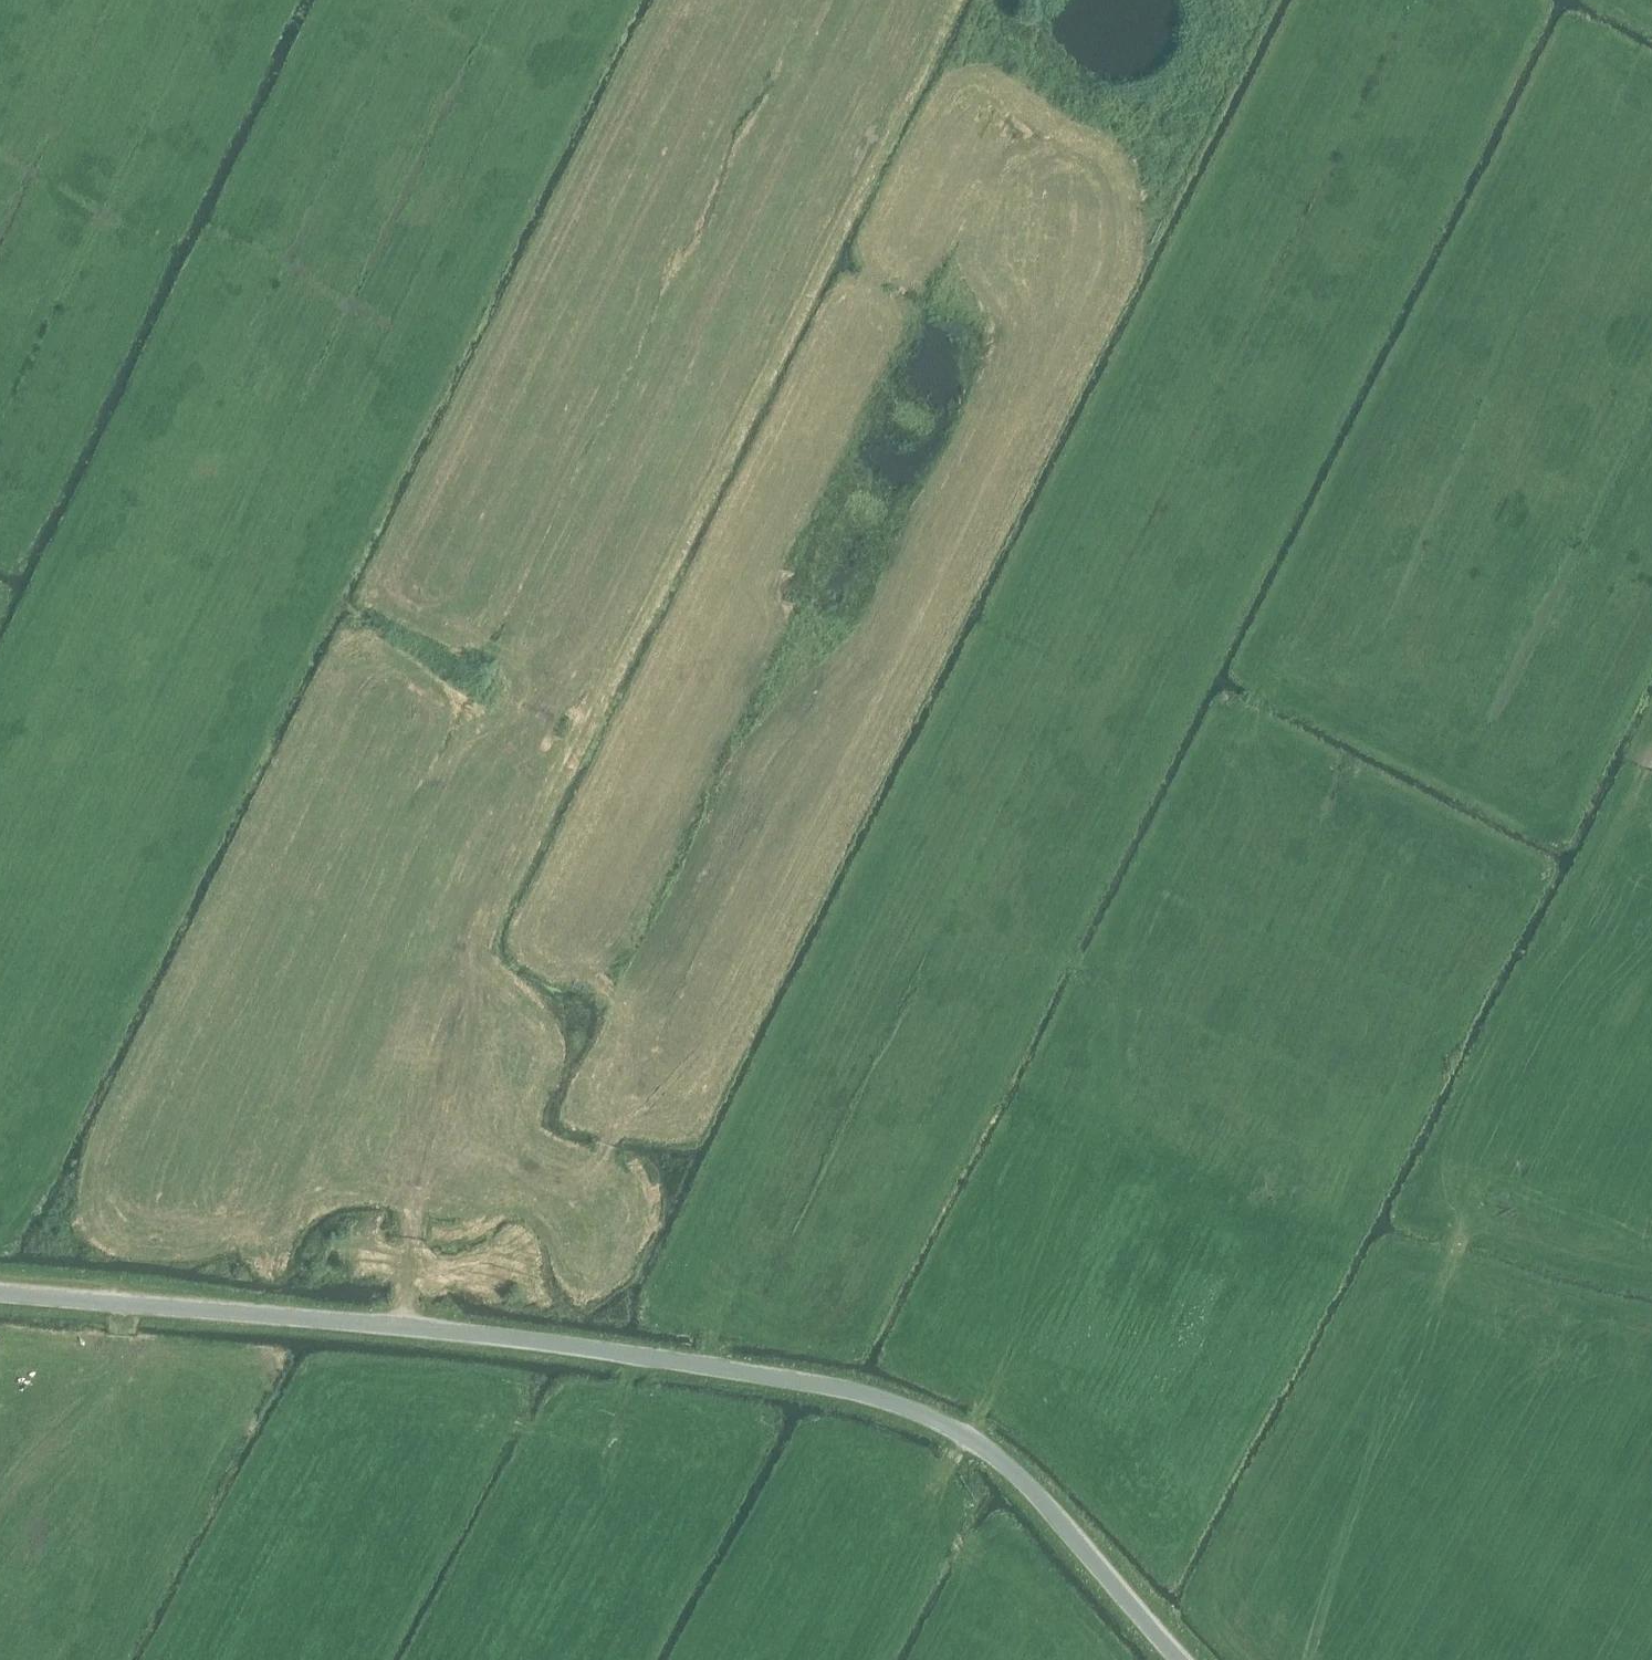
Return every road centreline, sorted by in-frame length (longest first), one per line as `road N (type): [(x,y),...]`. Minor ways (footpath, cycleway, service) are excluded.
road 1 (unclassified): [(1183,1659),(1004,1462),(903,1405),(592,1349),(0,1291)]

